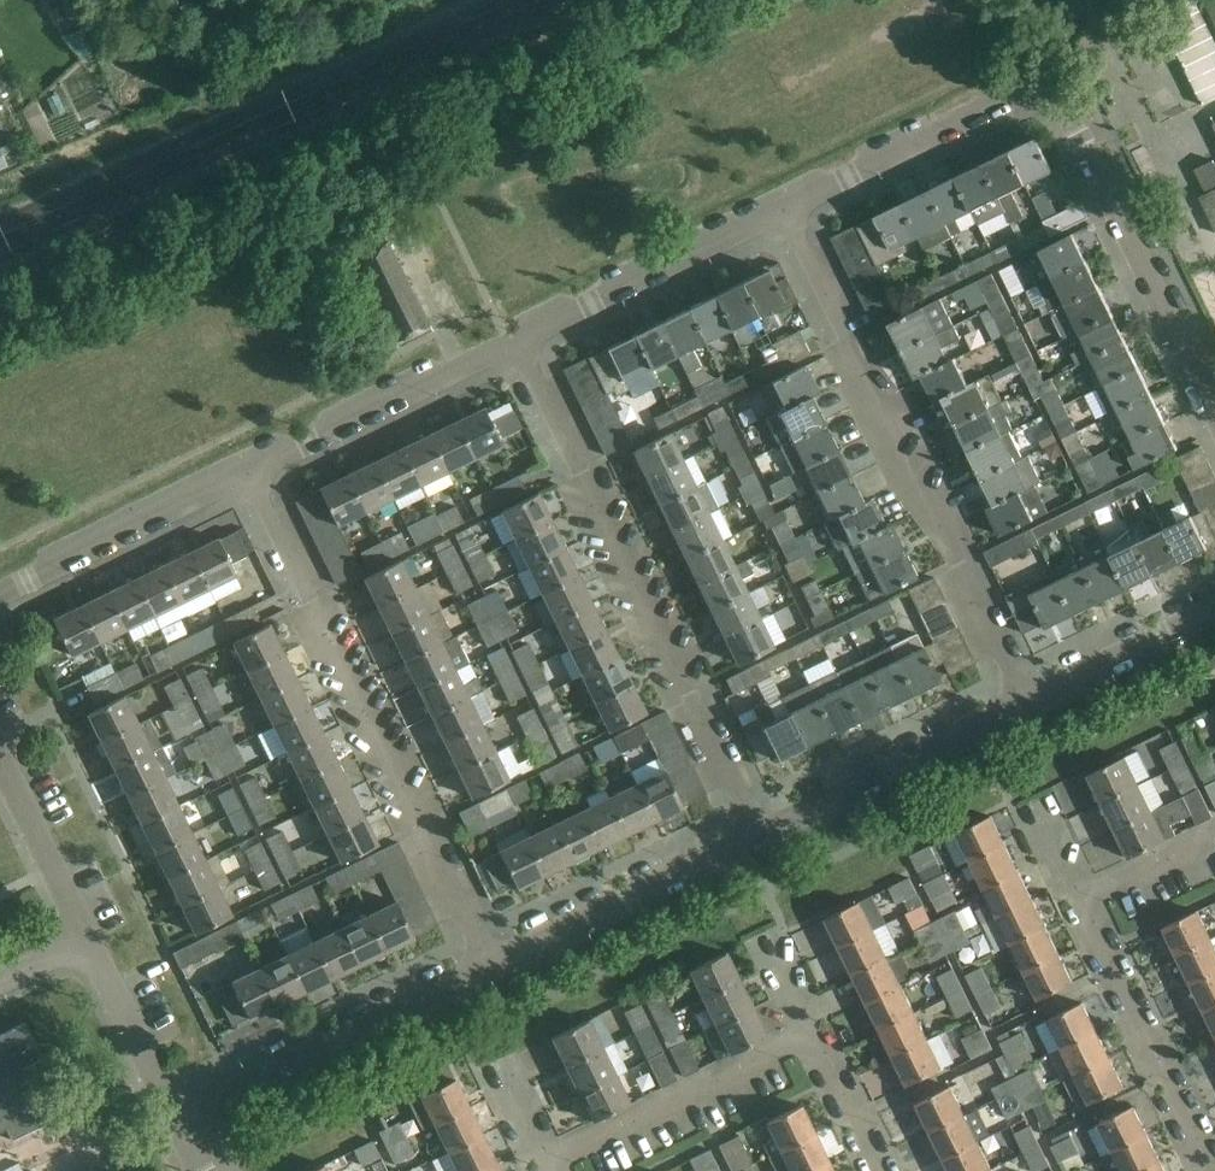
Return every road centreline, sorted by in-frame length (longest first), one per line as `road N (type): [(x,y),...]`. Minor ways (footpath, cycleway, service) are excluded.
road 1 (residential): [(1026,706),(783,204)]
road 2 (residential): [(491,968),(252,467)]
road 3 (residential): [(754,841),(513,342)]
road 4 (residential): [(1214,414),(1065,103),(1047,90)]
road 5 (unclassified): [(174,1120),(491,968)]
road 6 (unclassified): [(754,841),(1026,706)]
road 7 (residential): [(513,342),(783,204)]
road 8 (residential): [(1213,1170),(1080,898)]
road 9 (unclassified): [(491,968),(754,841)]
road 10 (residential): [(252,467),(513,342)]
road 11 (residential): [(783,204),(1020,95),(1047,90)]
road 12 (residential): [(0,594),(252,467)]
road 13 (residential): [(803,1041),(549,1162)]
road 14 (unclassified): [(1026,706),(1214,613)]
road 15 (residential): [(174,1120),(86,942)]
road 16 (residential): [(86,942),(0,770)]
road 17 (residential): [(886,1170),(832,1059),(803,1041)]
road 18 (residential): [(1080,898),(1214,833)]

